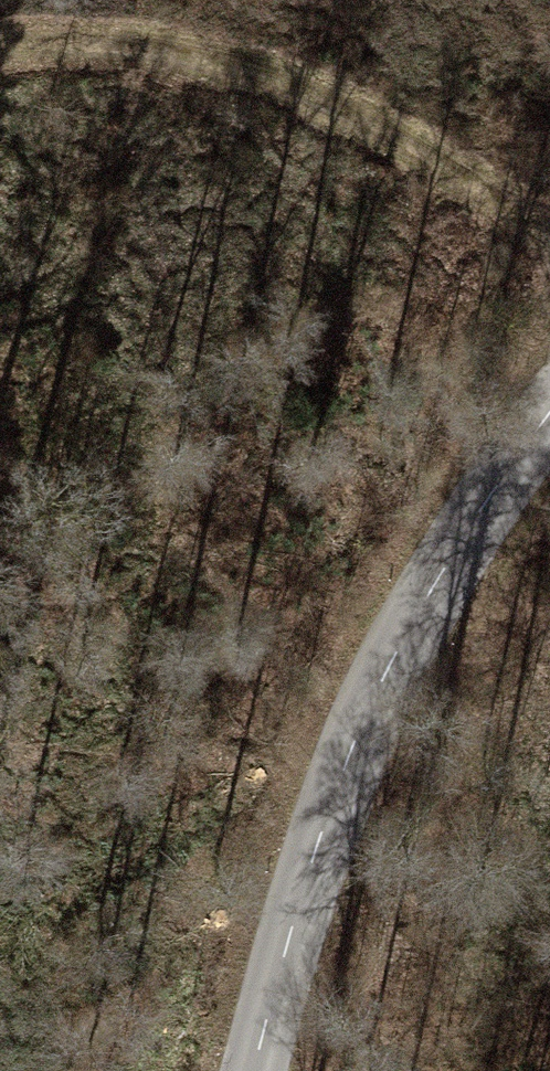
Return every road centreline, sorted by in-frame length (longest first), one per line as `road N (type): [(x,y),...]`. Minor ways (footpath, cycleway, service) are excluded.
road 1 (tertiary): [(257,1070),(330,791),(487,491),(549,412)]
road 2 (track): [(0,29),(197,46),(337,103),(549,240)]
road 3 (track): [(452,557),(549,659)]

